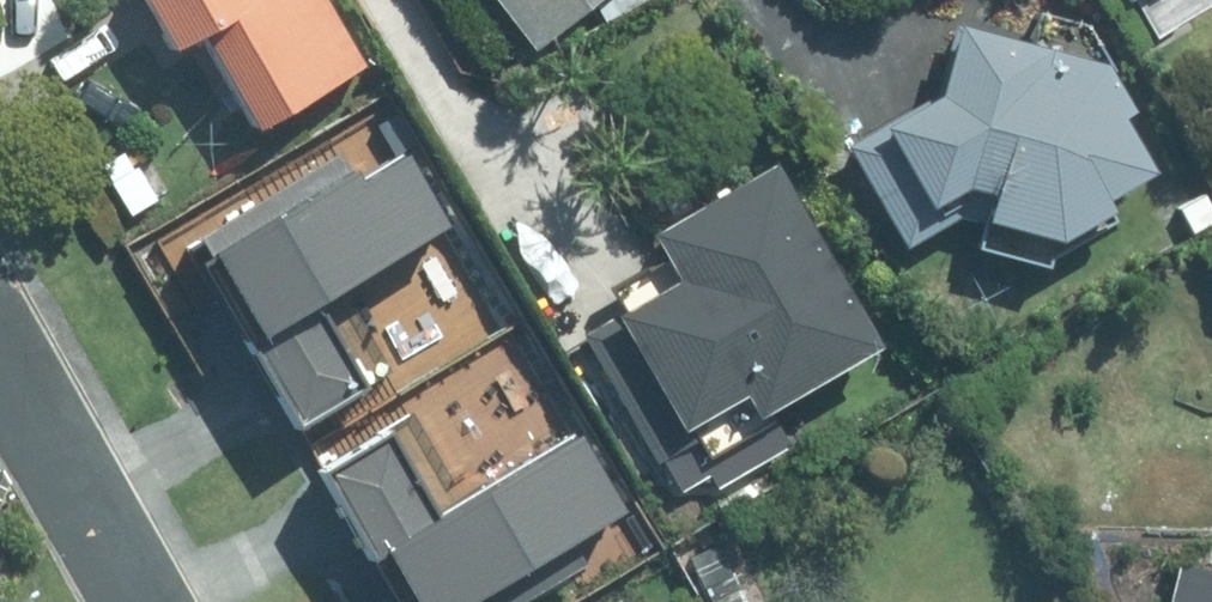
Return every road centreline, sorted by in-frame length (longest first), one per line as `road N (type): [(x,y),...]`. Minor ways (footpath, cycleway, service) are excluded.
road 1 (residential): [(0,341),(148,601)]

